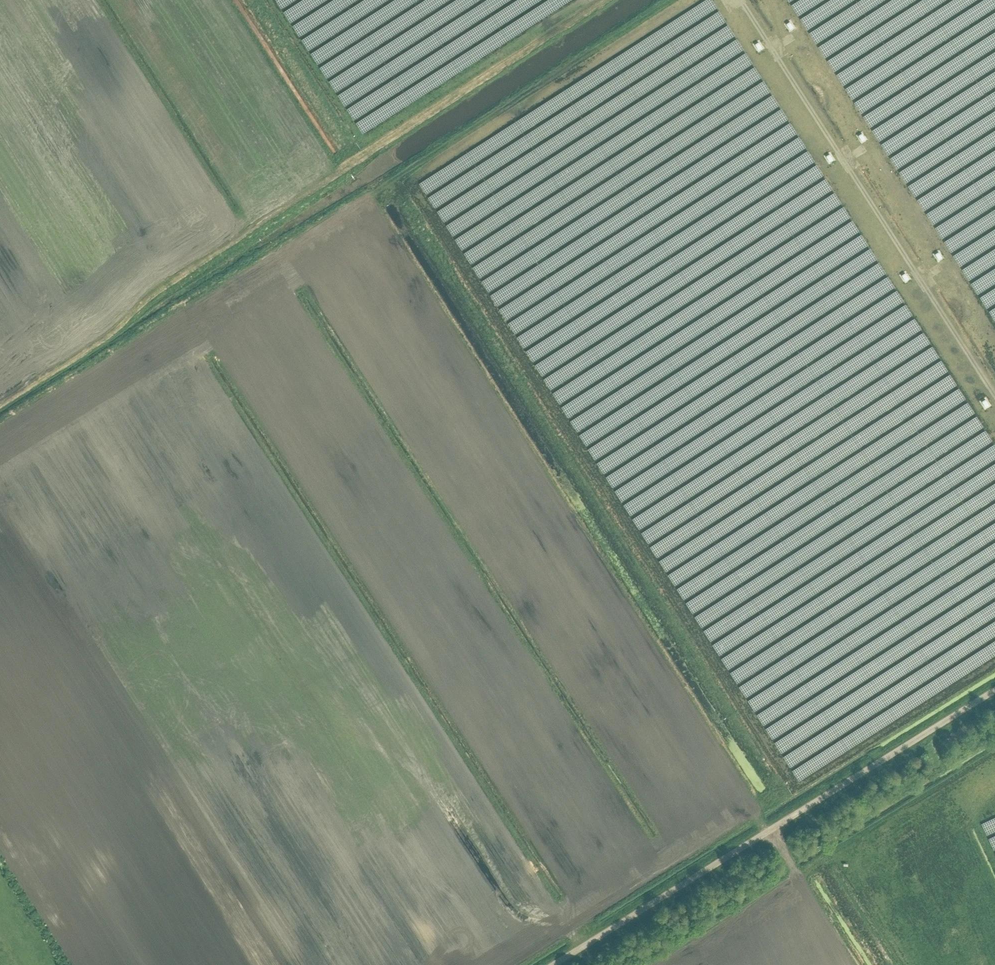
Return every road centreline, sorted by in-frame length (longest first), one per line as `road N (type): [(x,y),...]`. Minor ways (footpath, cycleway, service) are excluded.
road 1 (unclassified): [(552,964),(994,690)]

